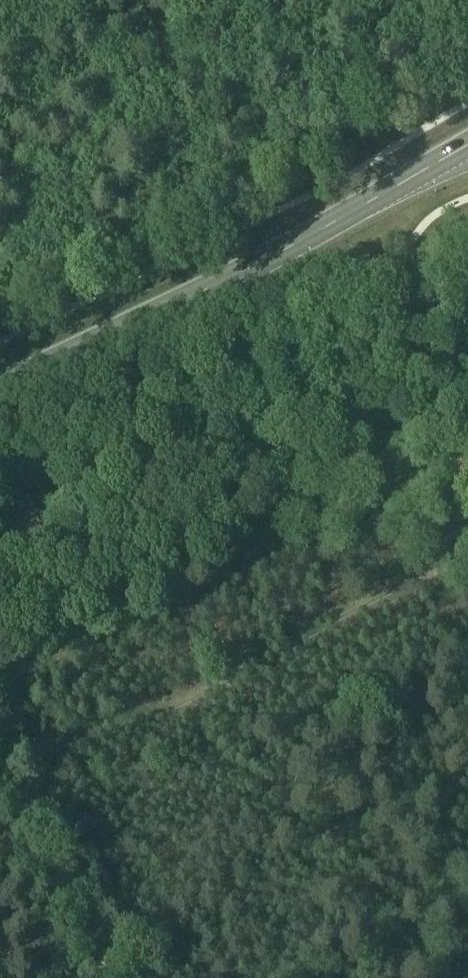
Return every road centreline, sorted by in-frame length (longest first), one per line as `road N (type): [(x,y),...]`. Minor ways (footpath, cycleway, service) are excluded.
road 1 (secondary): [(0,373),(467,144)]
road 2 (track): [(219,0),(0,122)]
road 3 (track): [(0,777),(123,977)]

